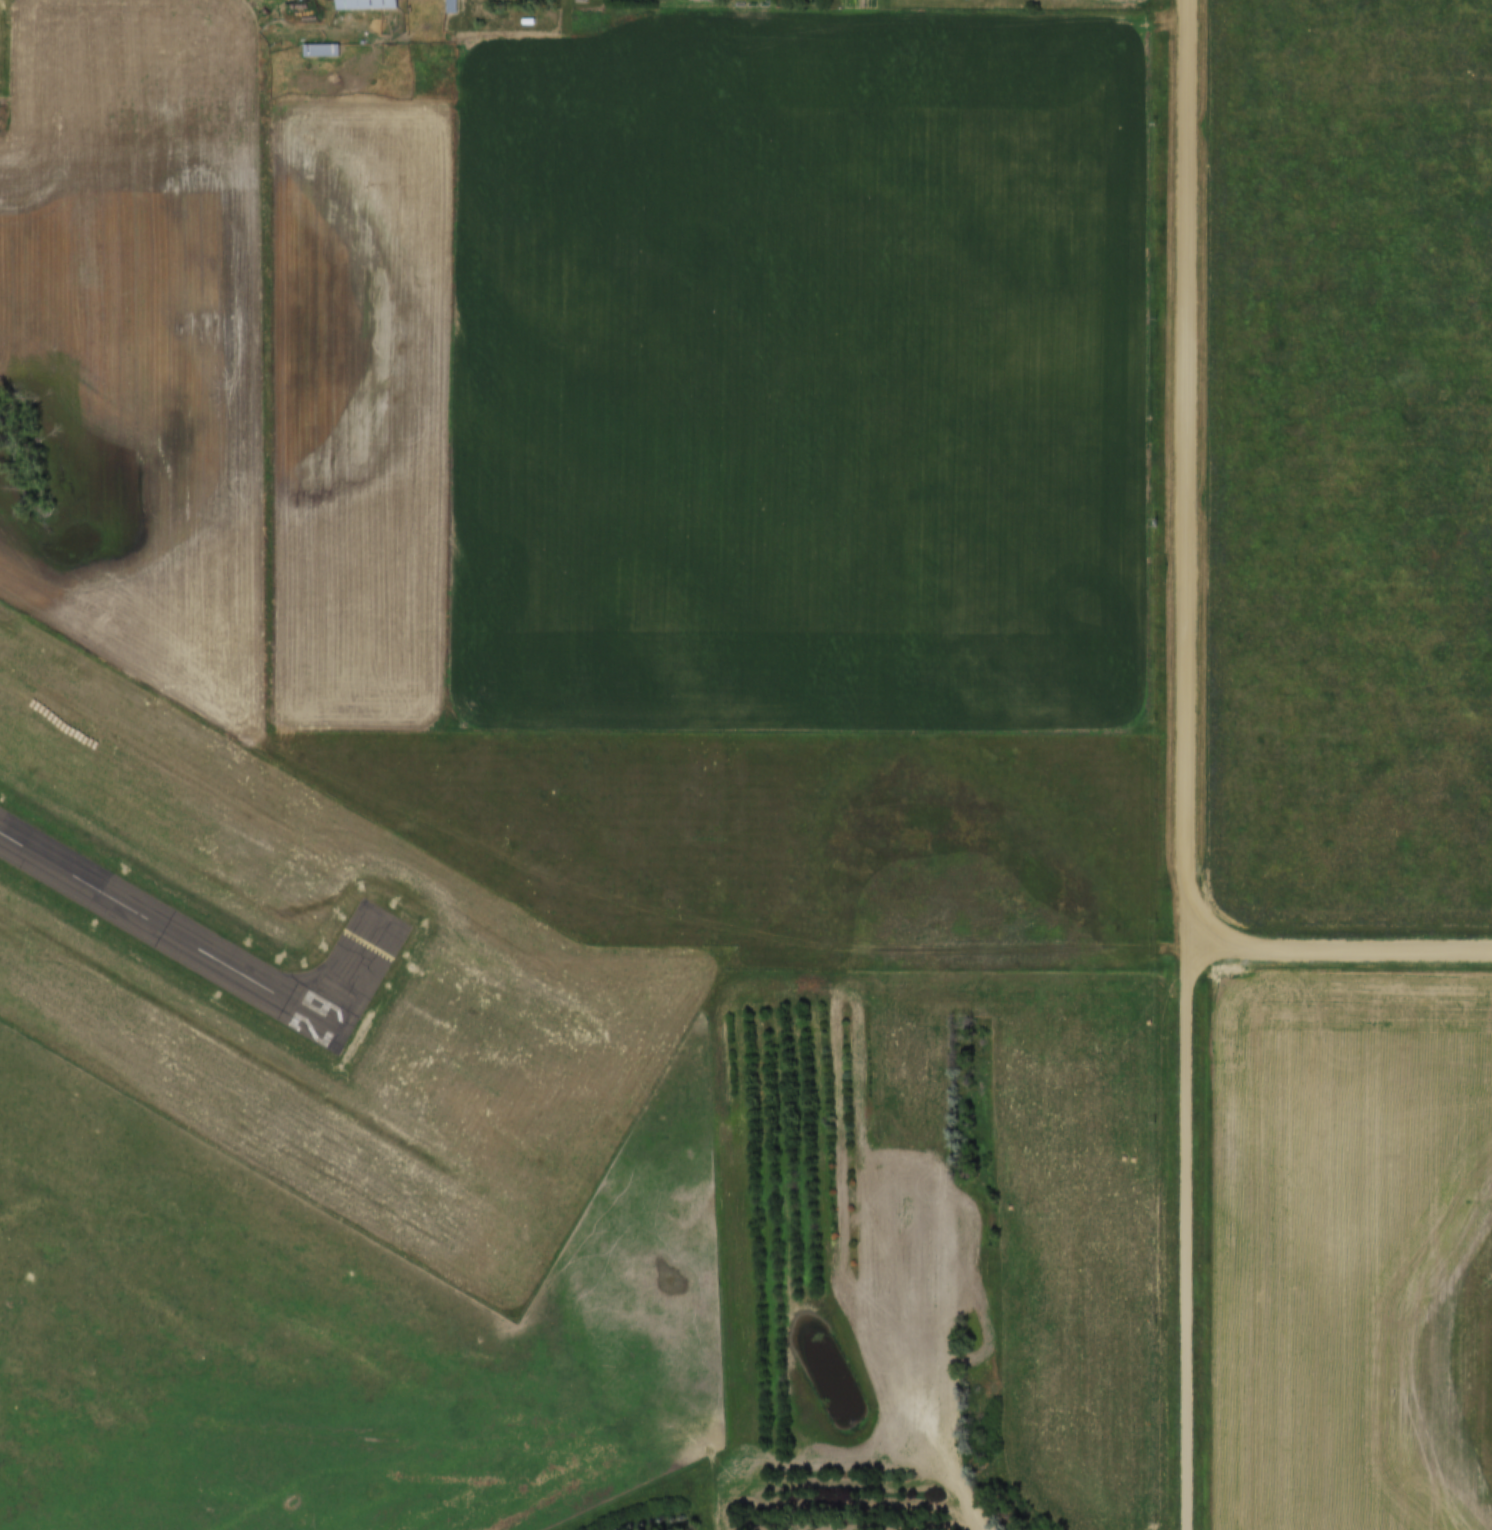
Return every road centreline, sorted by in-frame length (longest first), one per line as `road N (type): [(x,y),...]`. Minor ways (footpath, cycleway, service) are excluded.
road 1 (residential): [(1192,949),(1187,0)]
road 2 (residential): [(1187,1529),(1192,949)]
road 3 (residential): [(1491,951),(1192,949)]

